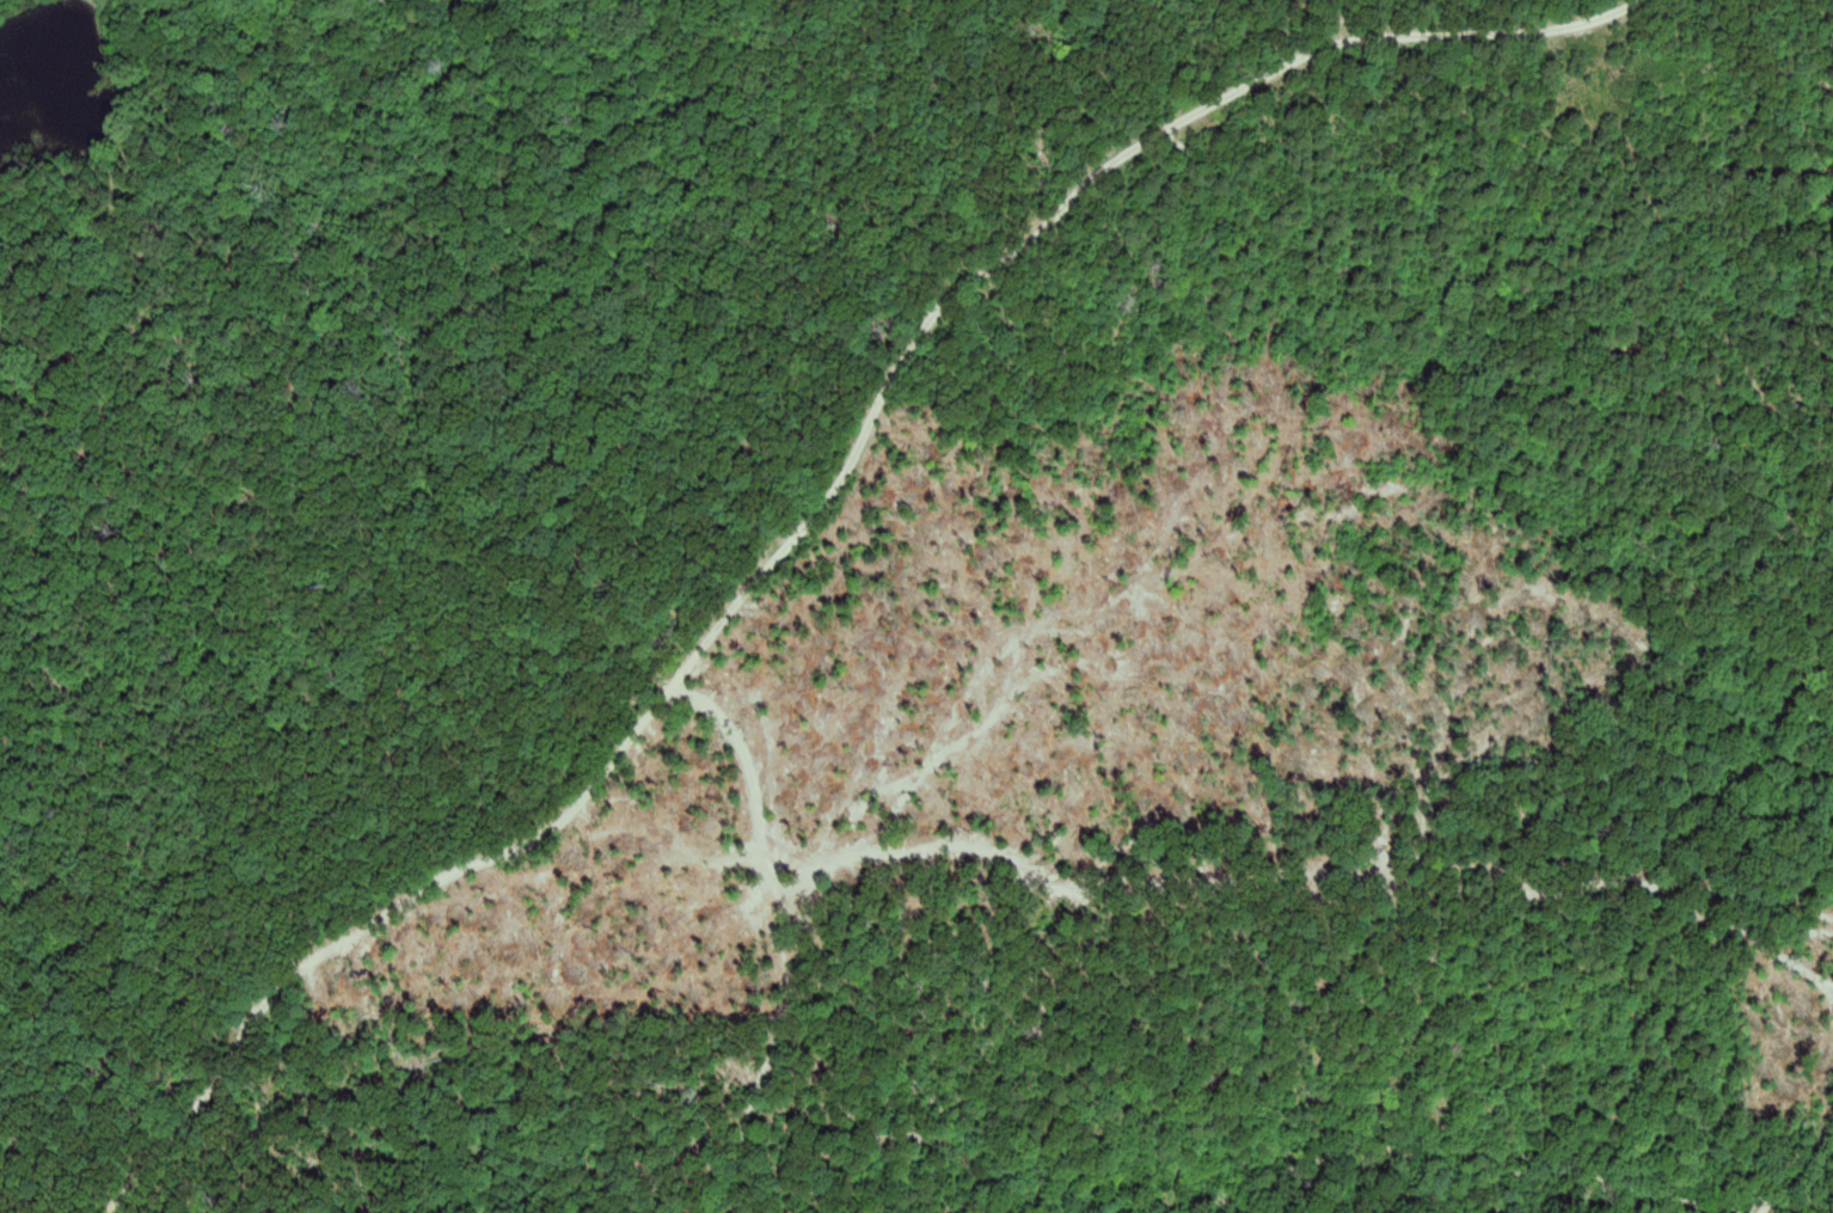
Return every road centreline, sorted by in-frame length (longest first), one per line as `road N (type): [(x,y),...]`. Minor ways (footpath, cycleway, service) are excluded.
road 1 (track): [(1649,0),(1587,29),(1331,50),(1155,130),(939,305),(857,464),(701,666),(521,846),(287,998),(105,1212)]

